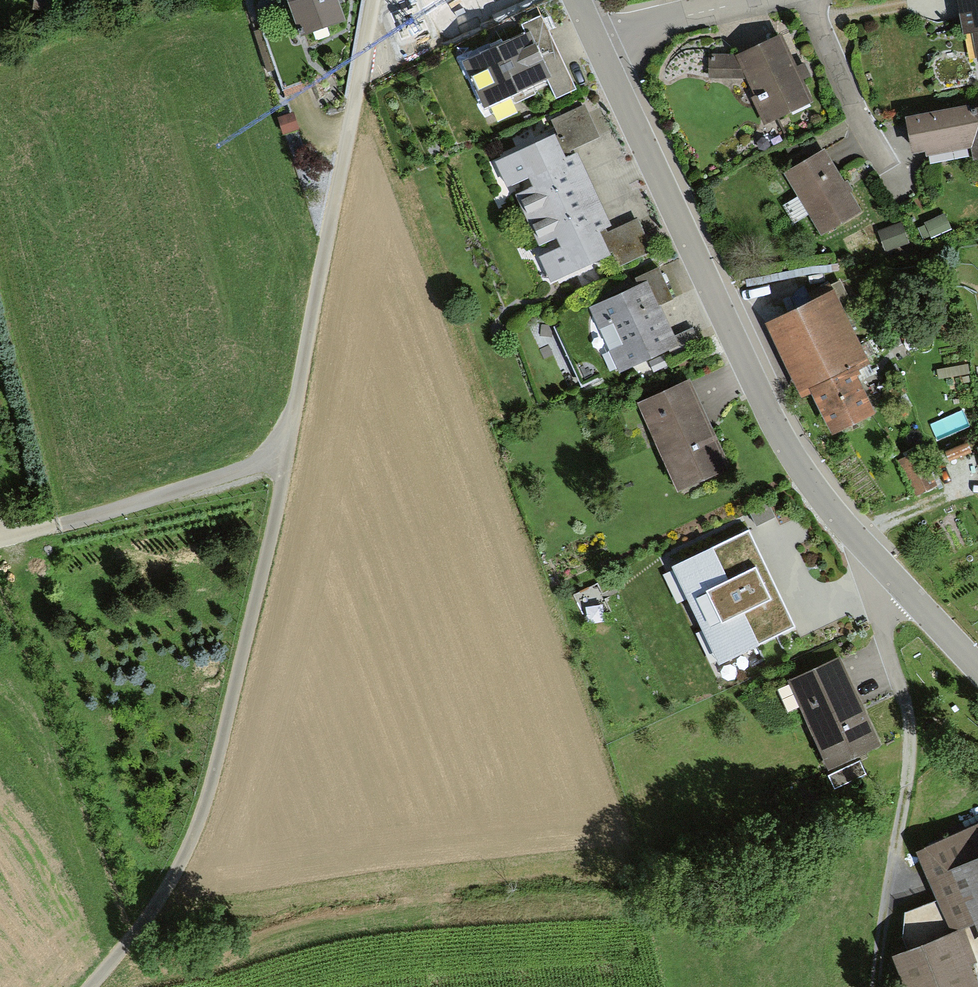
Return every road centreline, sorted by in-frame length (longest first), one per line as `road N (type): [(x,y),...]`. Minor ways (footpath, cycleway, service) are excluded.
road 1 (track): [(92,986),(174,878),(200,818),(291,442),(245,467),(0,532)]
road 2 (tertiary): [(977,671),(809,485),(778,437),(600,47)]
road 3 (residential): [(375,0),(291,442)]
road 4 (track): [(906,712),(908,775),(876,986)]
road 5 (residential): [(809,0),(848,94),(902,184)]
road 6 (residential): [(600,47),(753,0)]

